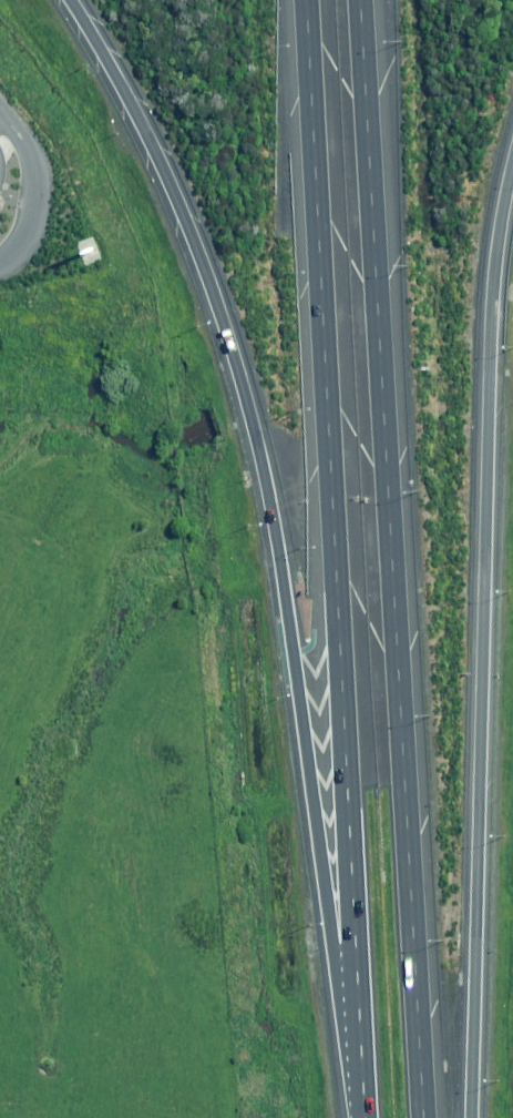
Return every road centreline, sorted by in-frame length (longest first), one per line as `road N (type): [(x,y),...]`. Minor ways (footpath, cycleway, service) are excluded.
road 1 (motorway): [(365,1106),(329,919),(286,595),(244,392),(165,168),(70,0)]
road 2 (motorway): [(362,0),(422,1117)]
road 3 (motorway): [(365,1106),(307,0)]
road 4 (motorway): [(512,166),(494,274),(490,353),(472,1117)]

